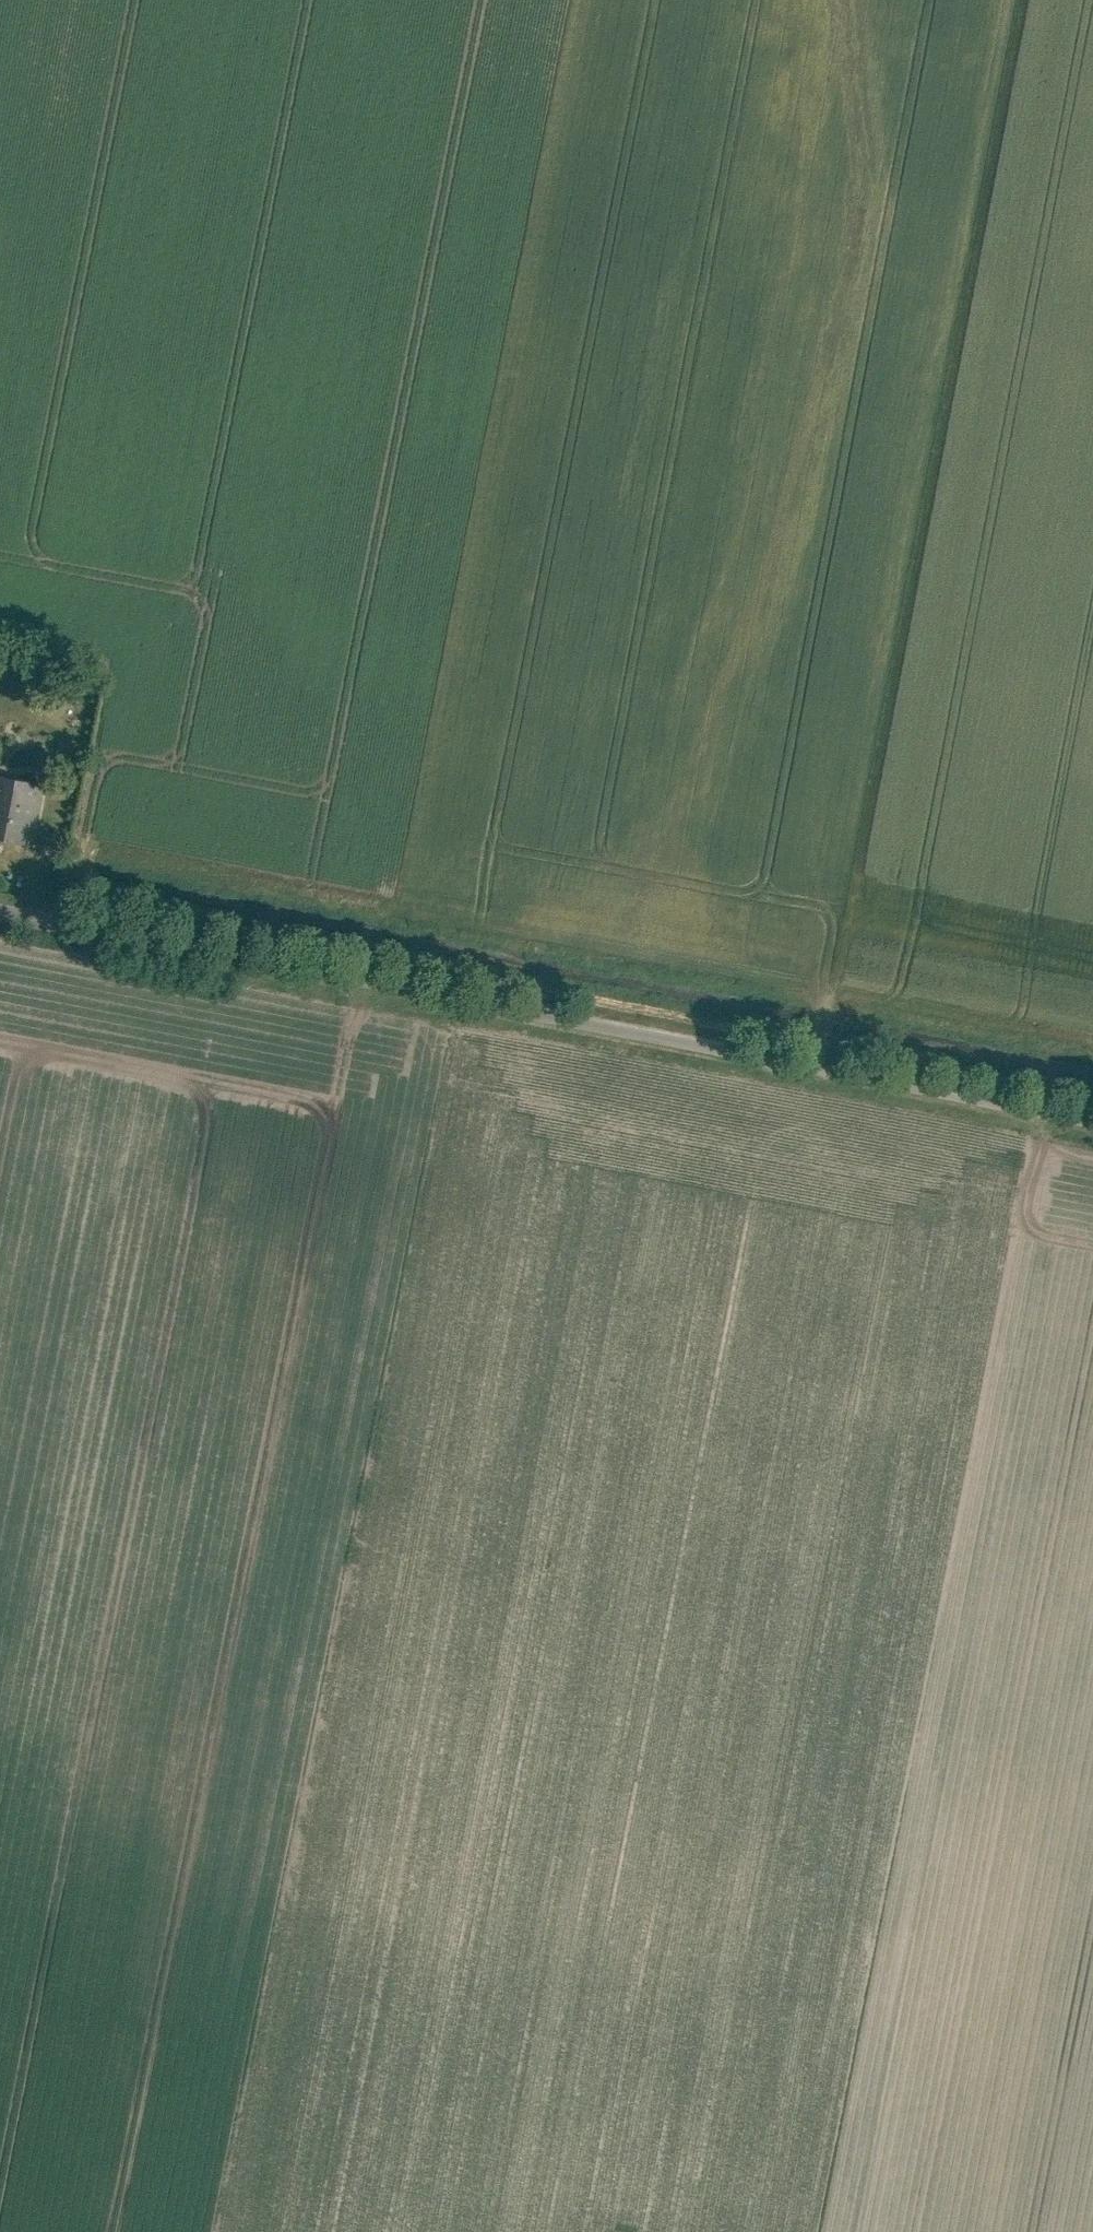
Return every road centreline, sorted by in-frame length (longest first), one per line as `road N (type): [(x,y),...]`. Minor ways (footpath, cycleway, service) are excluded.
road 1 (unclassified): [(0,898),(1092,1111)]

